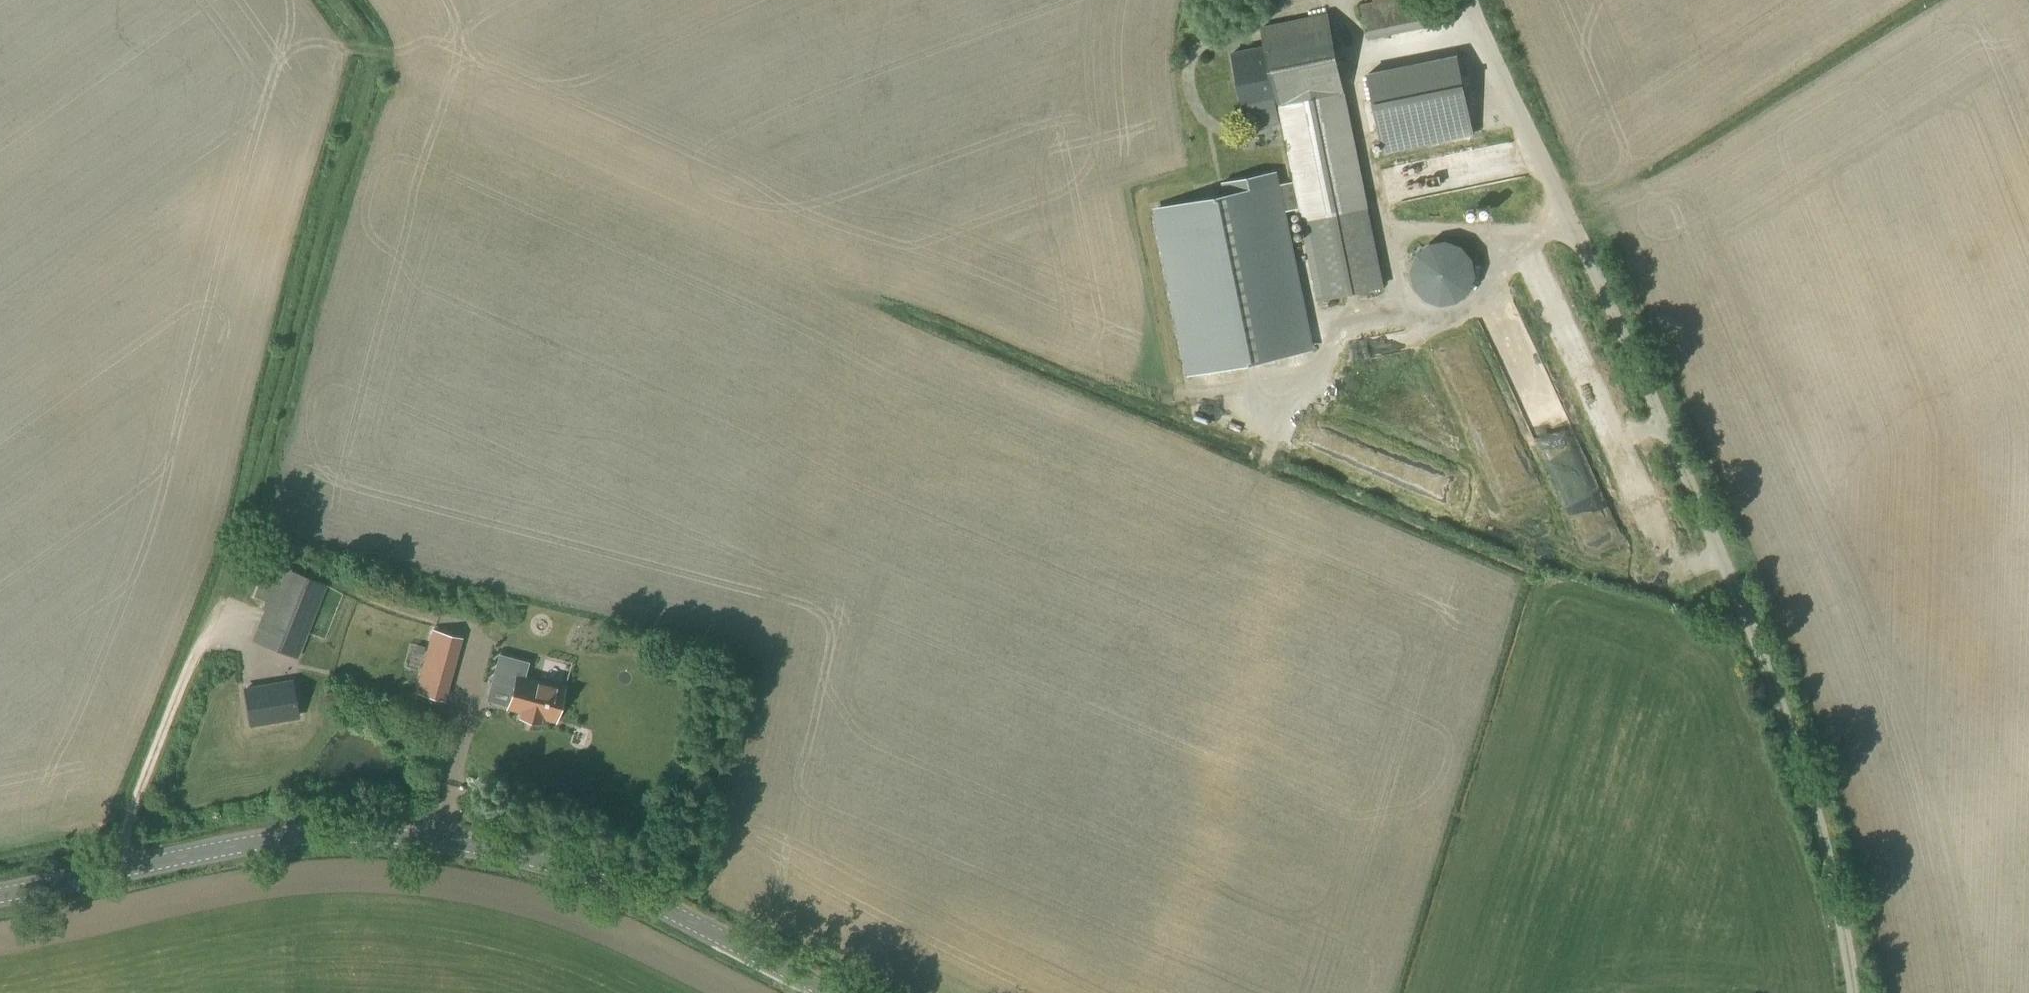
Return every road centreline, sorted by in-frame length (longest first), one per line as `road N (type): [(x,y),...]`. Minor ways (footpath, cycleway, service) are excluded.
road 1 (track): [(1855,992),(1844,916),(1798,741),(1472,0)]
road 2 (secondary): [(0,898),(261,843),(391,838),(453,844),(586,877),(824,992)]
road 3 (track): [(335,0),(365,43),(365,79),(208,616)]

